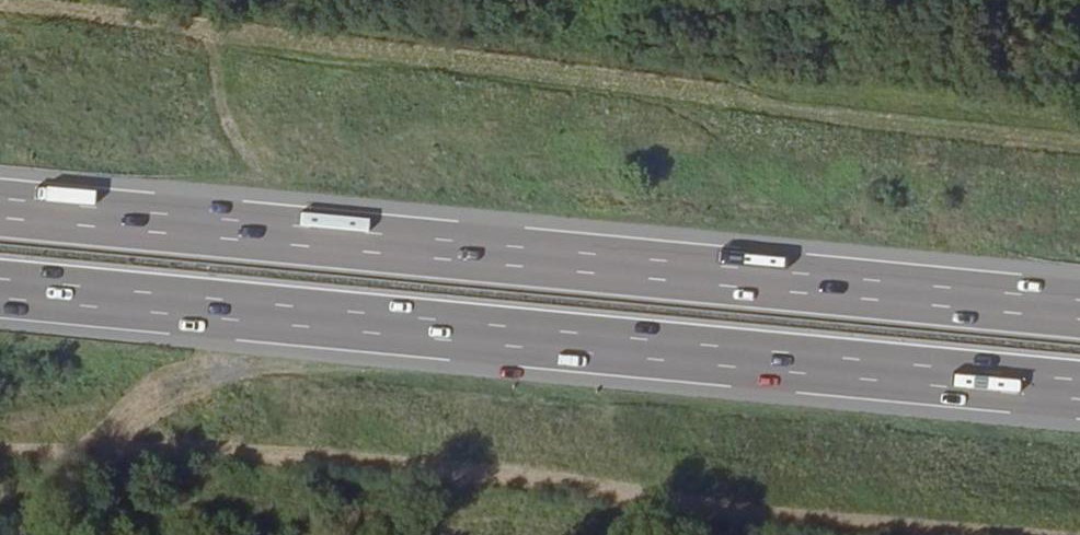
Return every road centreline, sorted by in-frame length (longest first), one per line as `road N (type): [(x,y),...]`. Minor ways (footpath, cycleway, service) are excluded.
road 1 (motorway): [(1079,310),(0,208)]
road 2 (motorway): [(0,293),(1079,394)]

